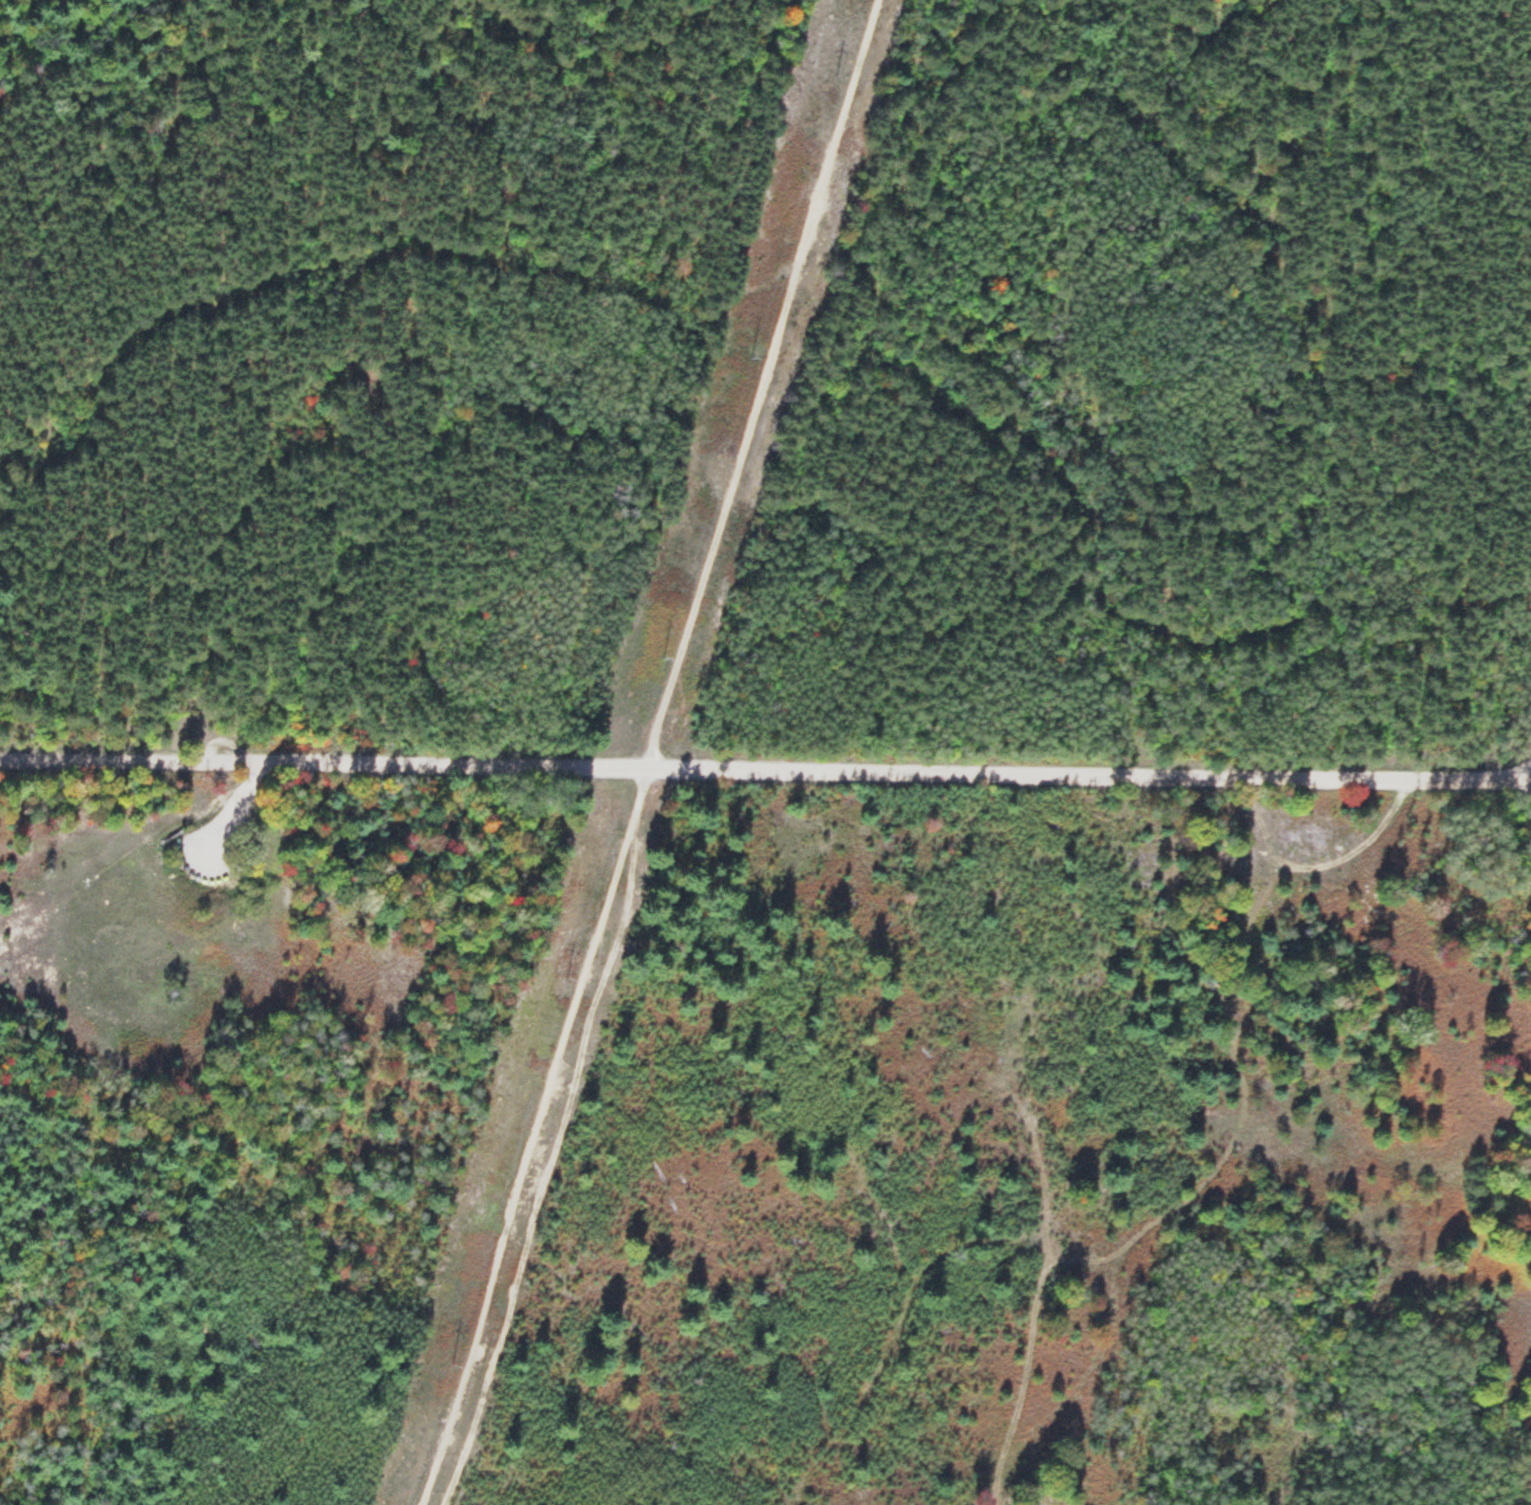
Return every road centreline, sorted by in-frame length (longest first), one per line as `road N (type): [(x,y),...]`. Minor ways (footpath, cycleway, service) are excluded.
road 1 (track): [(423,1504),(882,0)]
road 2 (track): [(1530,777),(0,755)]

